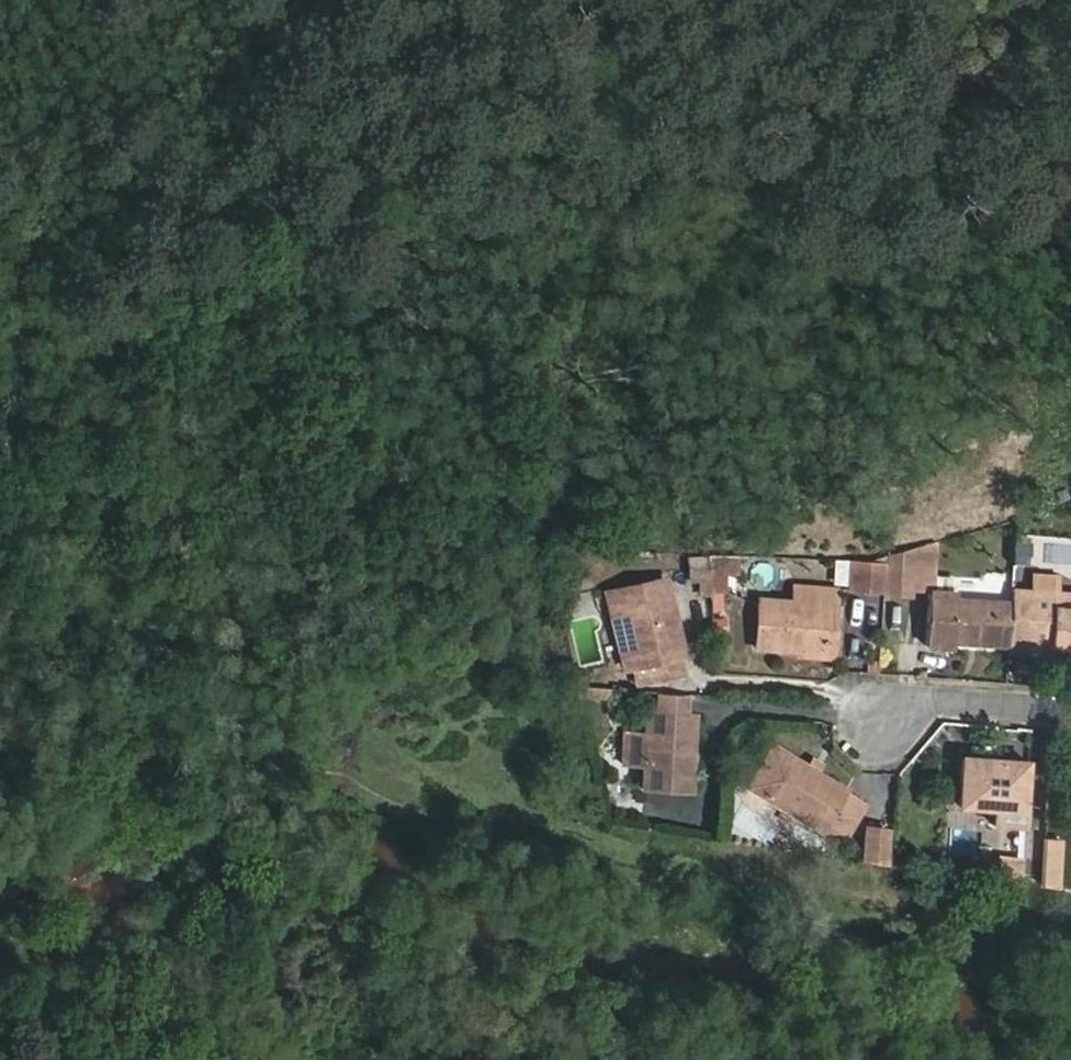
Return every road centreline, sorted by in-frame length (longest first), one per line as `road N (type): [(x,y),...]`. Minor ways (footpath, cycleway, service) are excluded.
road 1 (residential): [(1070,709),(915,698),(881,728)]

